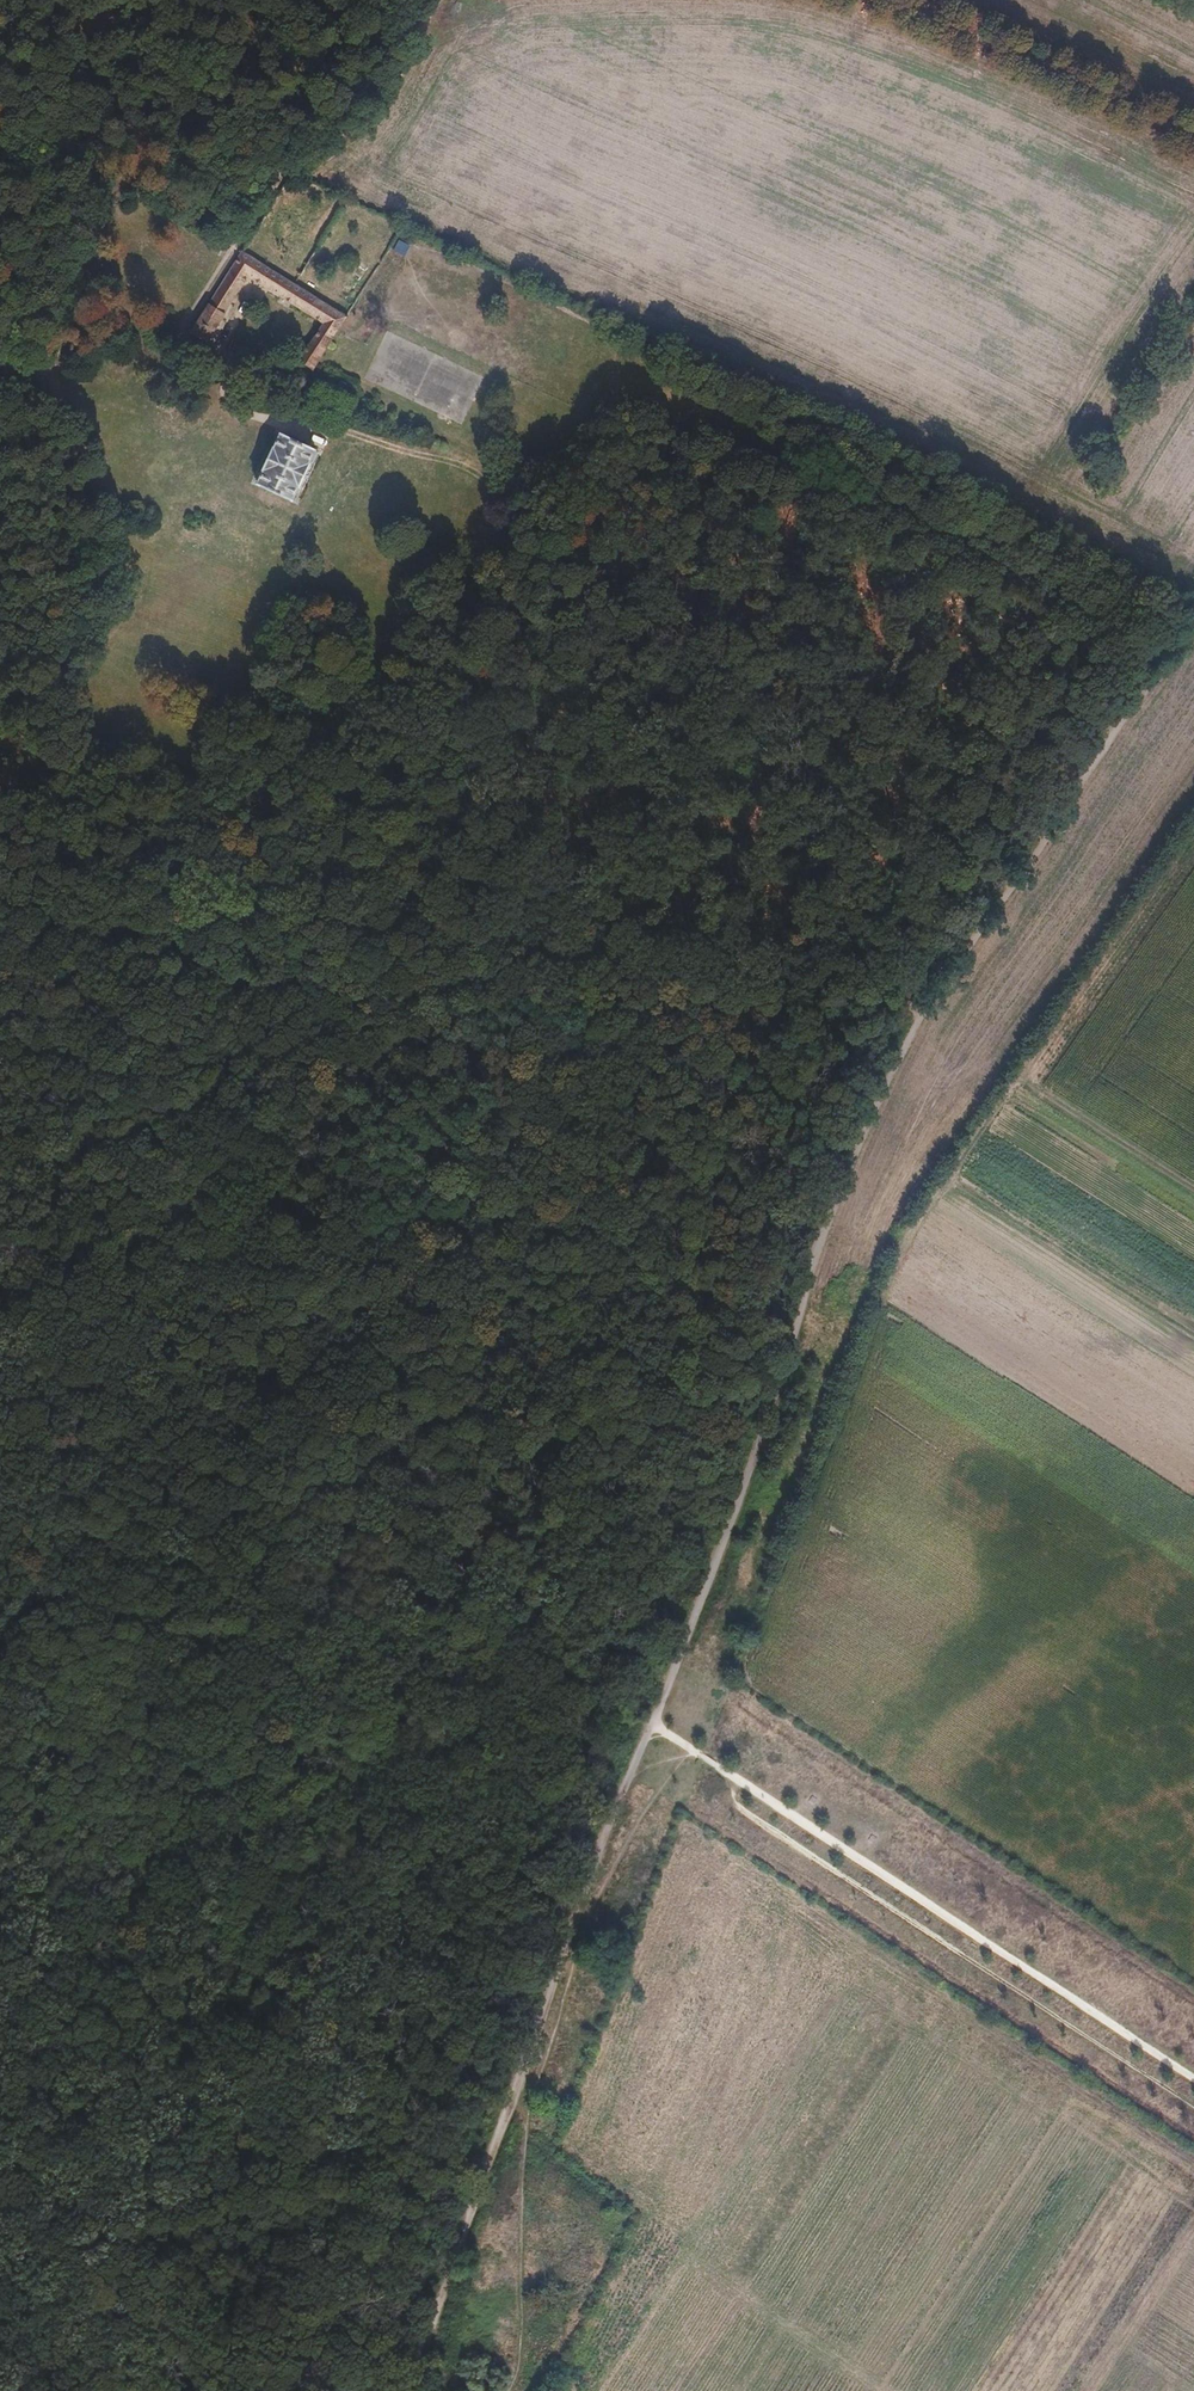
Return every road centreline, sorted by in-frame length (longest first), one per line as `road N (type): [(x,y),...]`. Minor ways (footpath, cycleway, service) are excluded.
road 1 (track): [(1193,1189),(1020,1077)]

